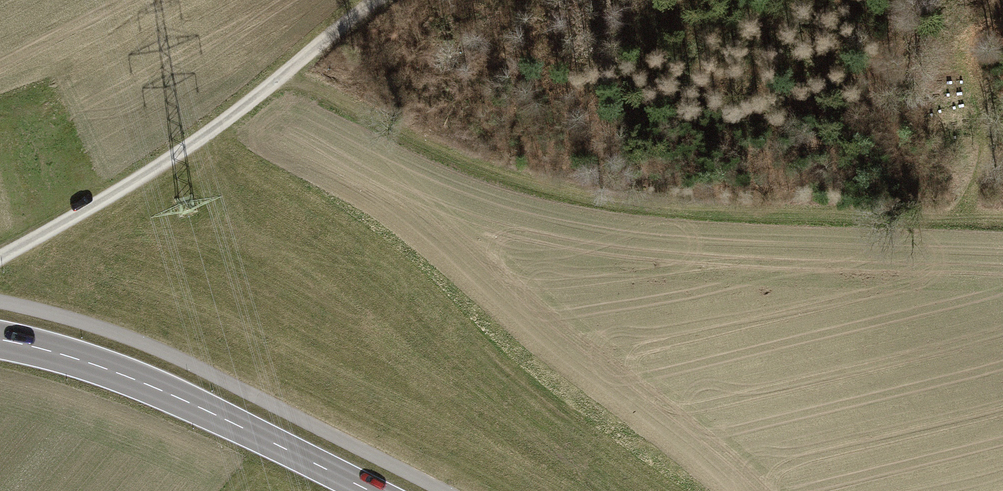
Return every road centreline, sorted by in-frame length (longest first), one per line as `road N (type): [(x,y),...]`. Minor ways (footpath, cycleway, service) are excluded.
road 1 (track): [(1002,221),(595,197),(490,170),(282,76)]
road 2 (track): [(378,0),(225,121),(0,258)]
road 3 (secondary): [(0,341),(118,371),(370,490)]
road 4 (track): [(972,61),(990,135),(957,219)]

